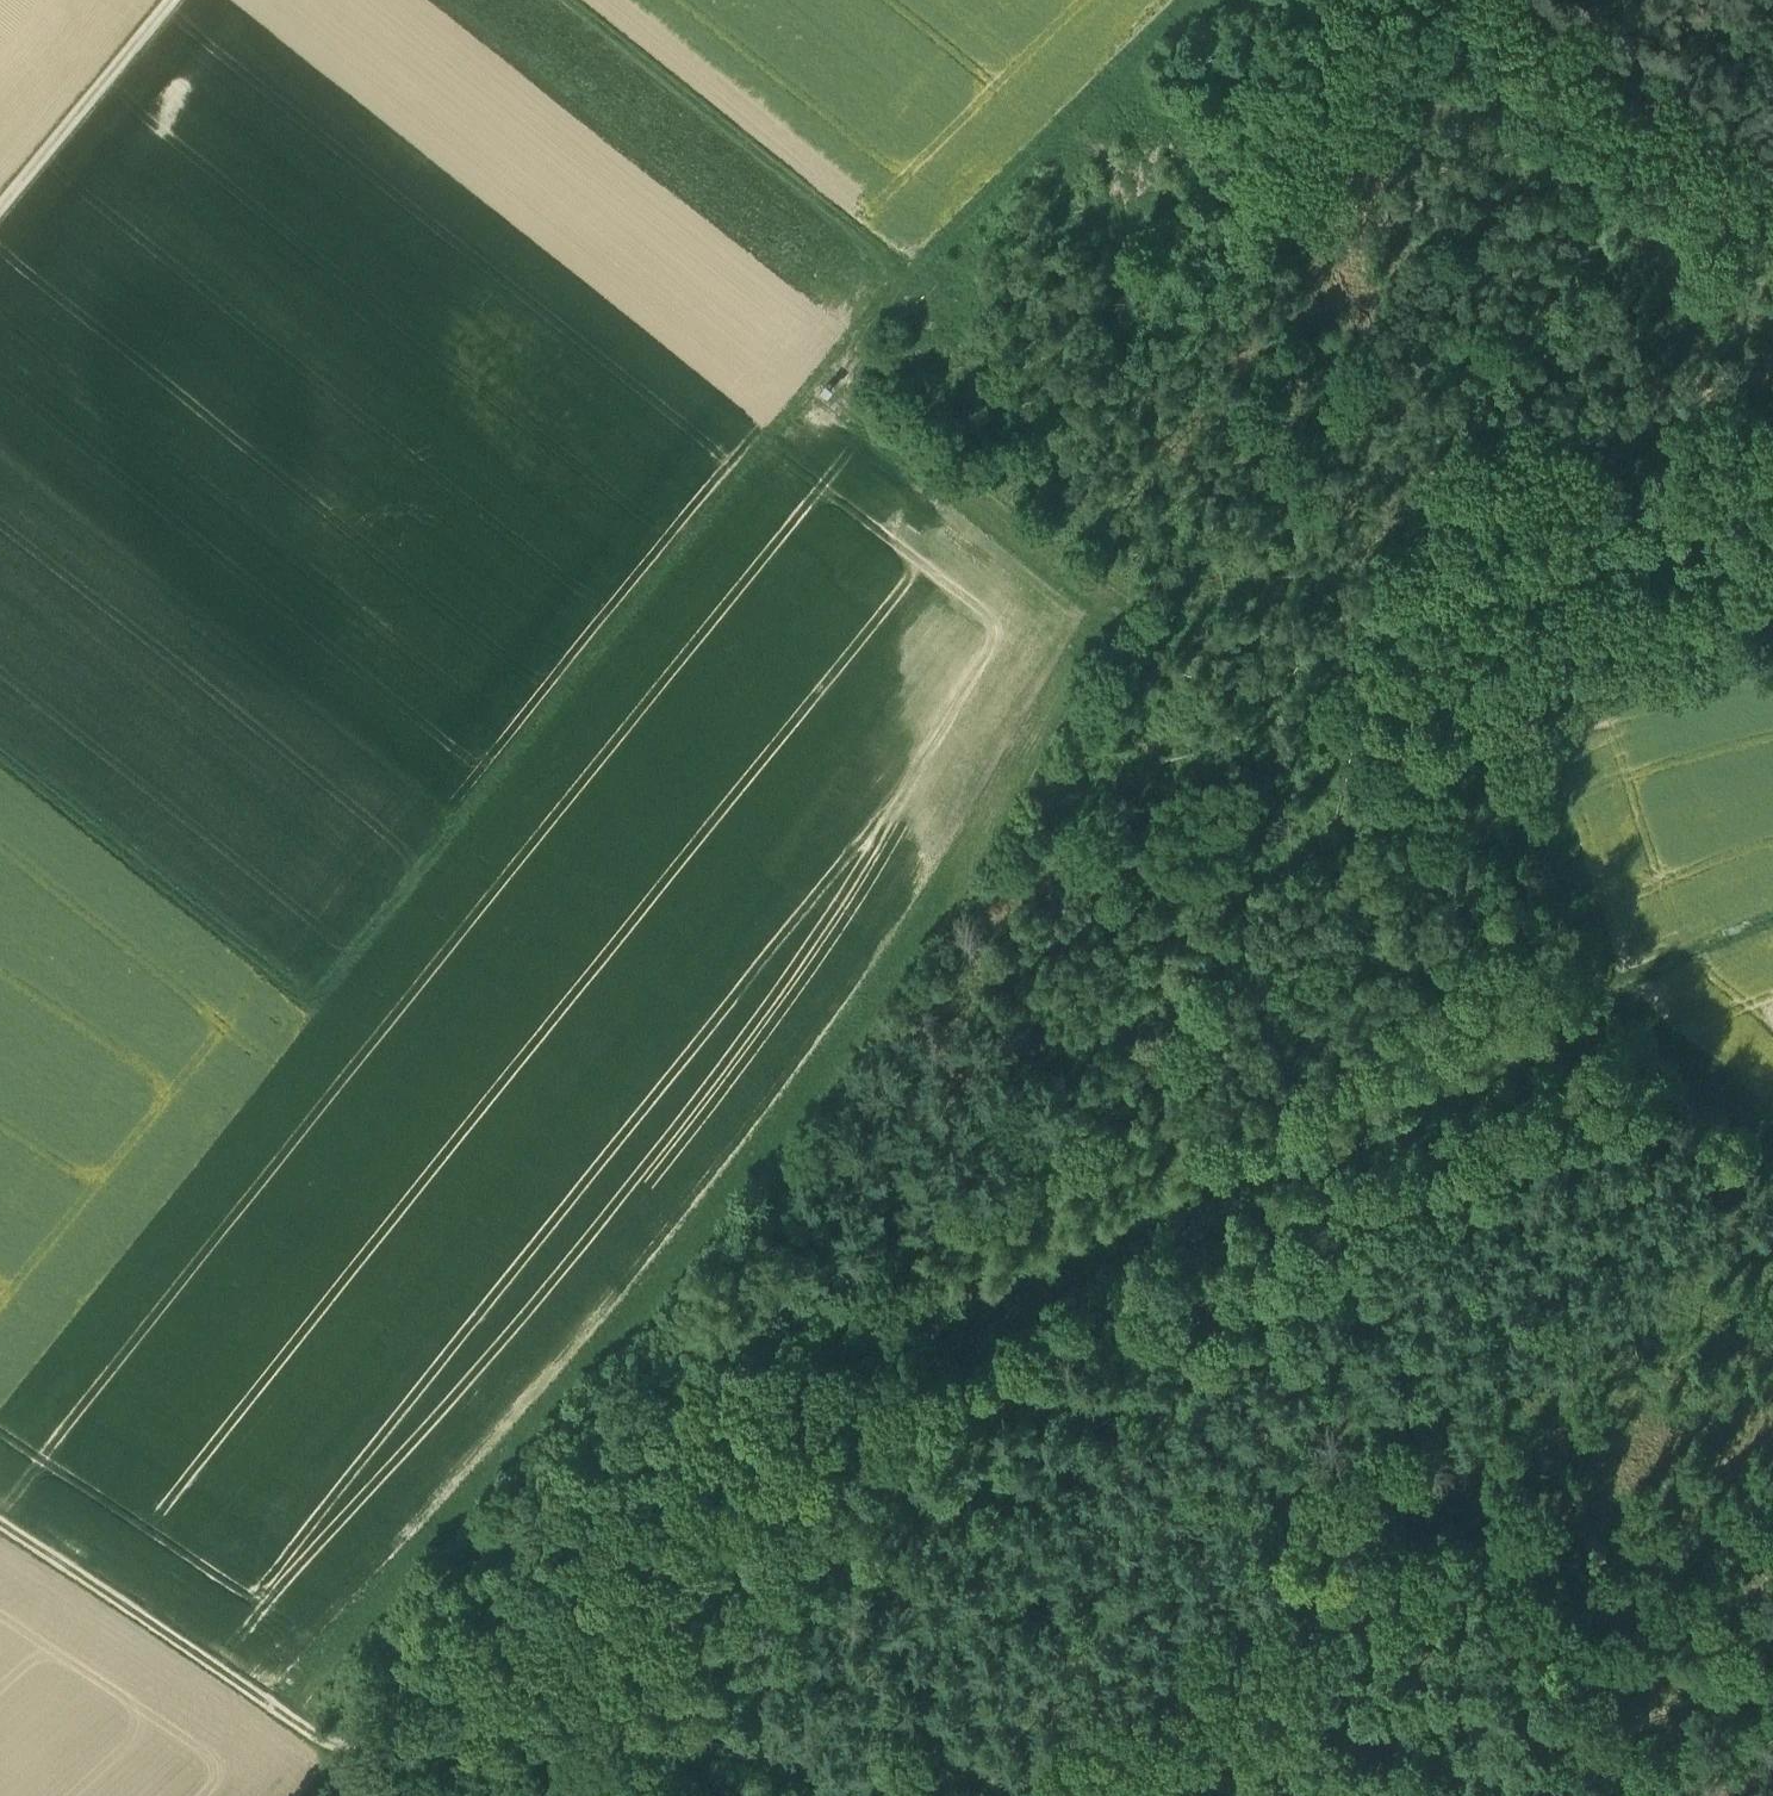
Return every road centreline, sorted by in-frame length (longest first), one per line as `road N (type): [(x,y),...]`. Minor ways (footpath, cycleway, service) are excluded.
road 1 (track): [(1183,0),(907,267),(327,994),(293,998),(0,759)]
road 2 (track): [(1077,1795),(1017,1782),(493,1730),(391,1753)]
road 3 (track): [(0,1523),(305,1721),(391,1753)]
road 4 (track): [(574,0),(907,267)]
road 5 (track): [(1772,182),(1549,0)]
road 6 (track): [(0,207),(169,0)]

